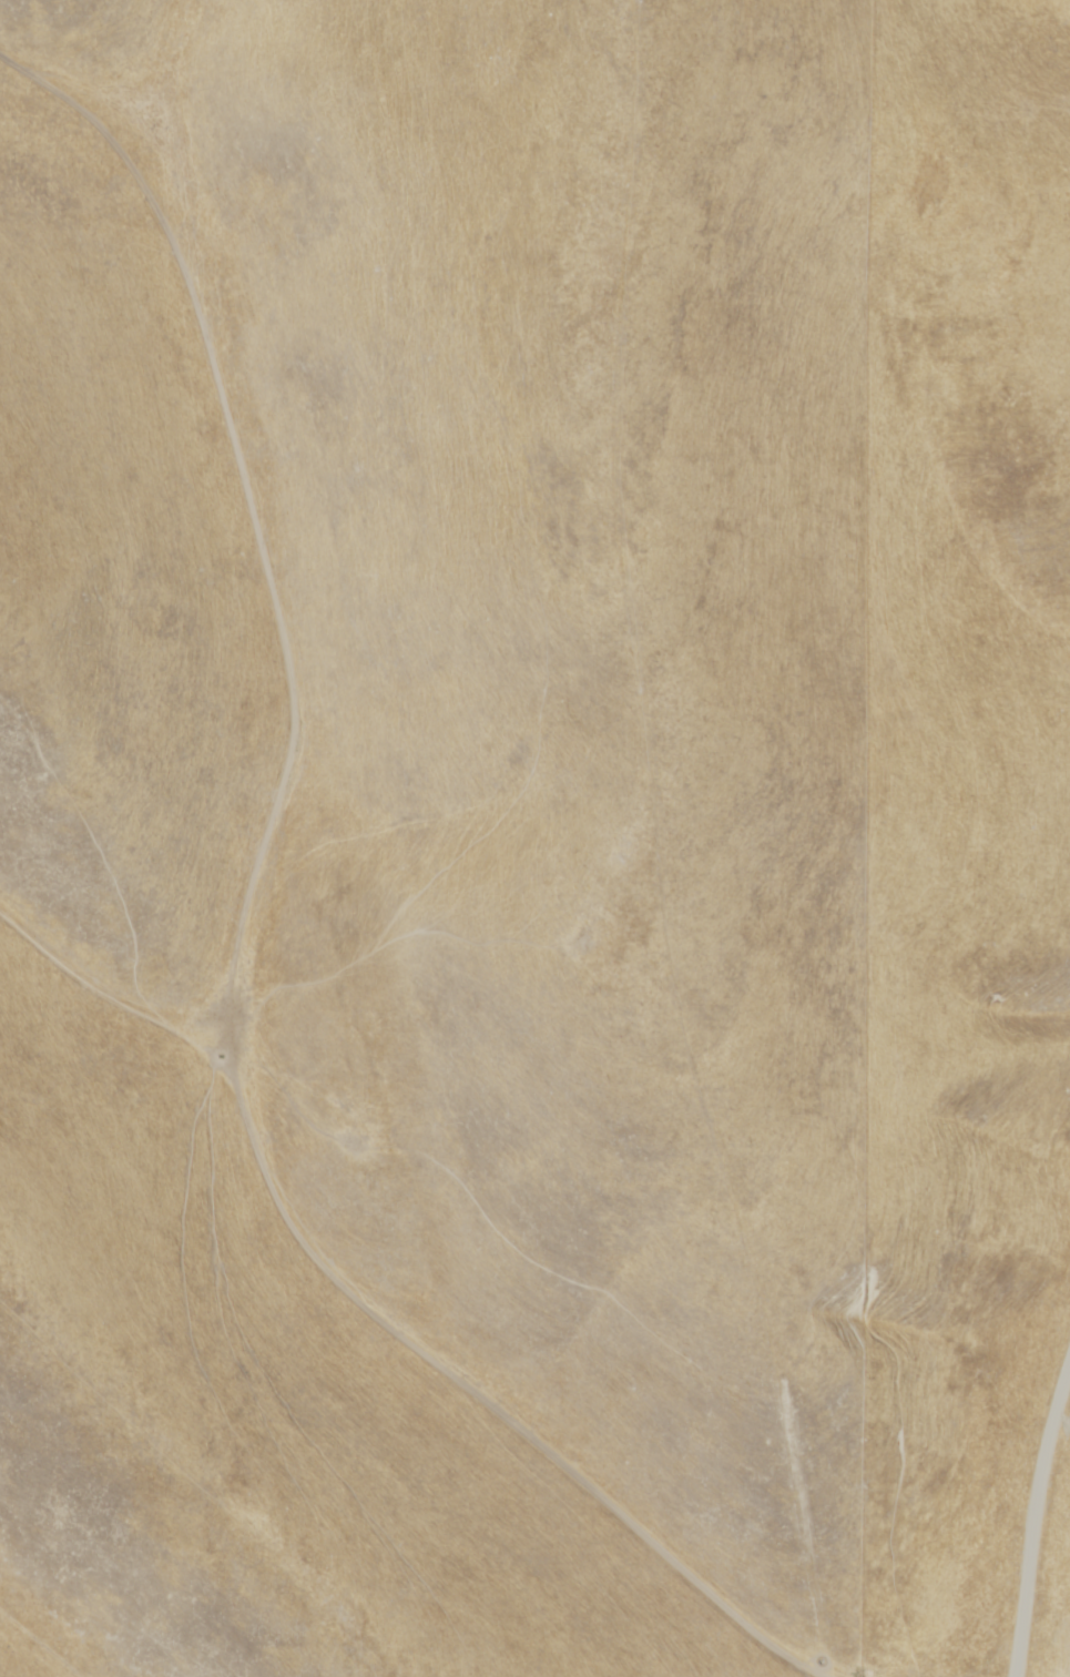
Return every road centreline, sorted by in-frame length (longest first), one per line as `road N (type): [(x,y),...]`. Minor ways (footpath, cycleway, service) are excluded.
road 1 (residential): [(1014,1676),(1035,1525),(1069,1425)]

